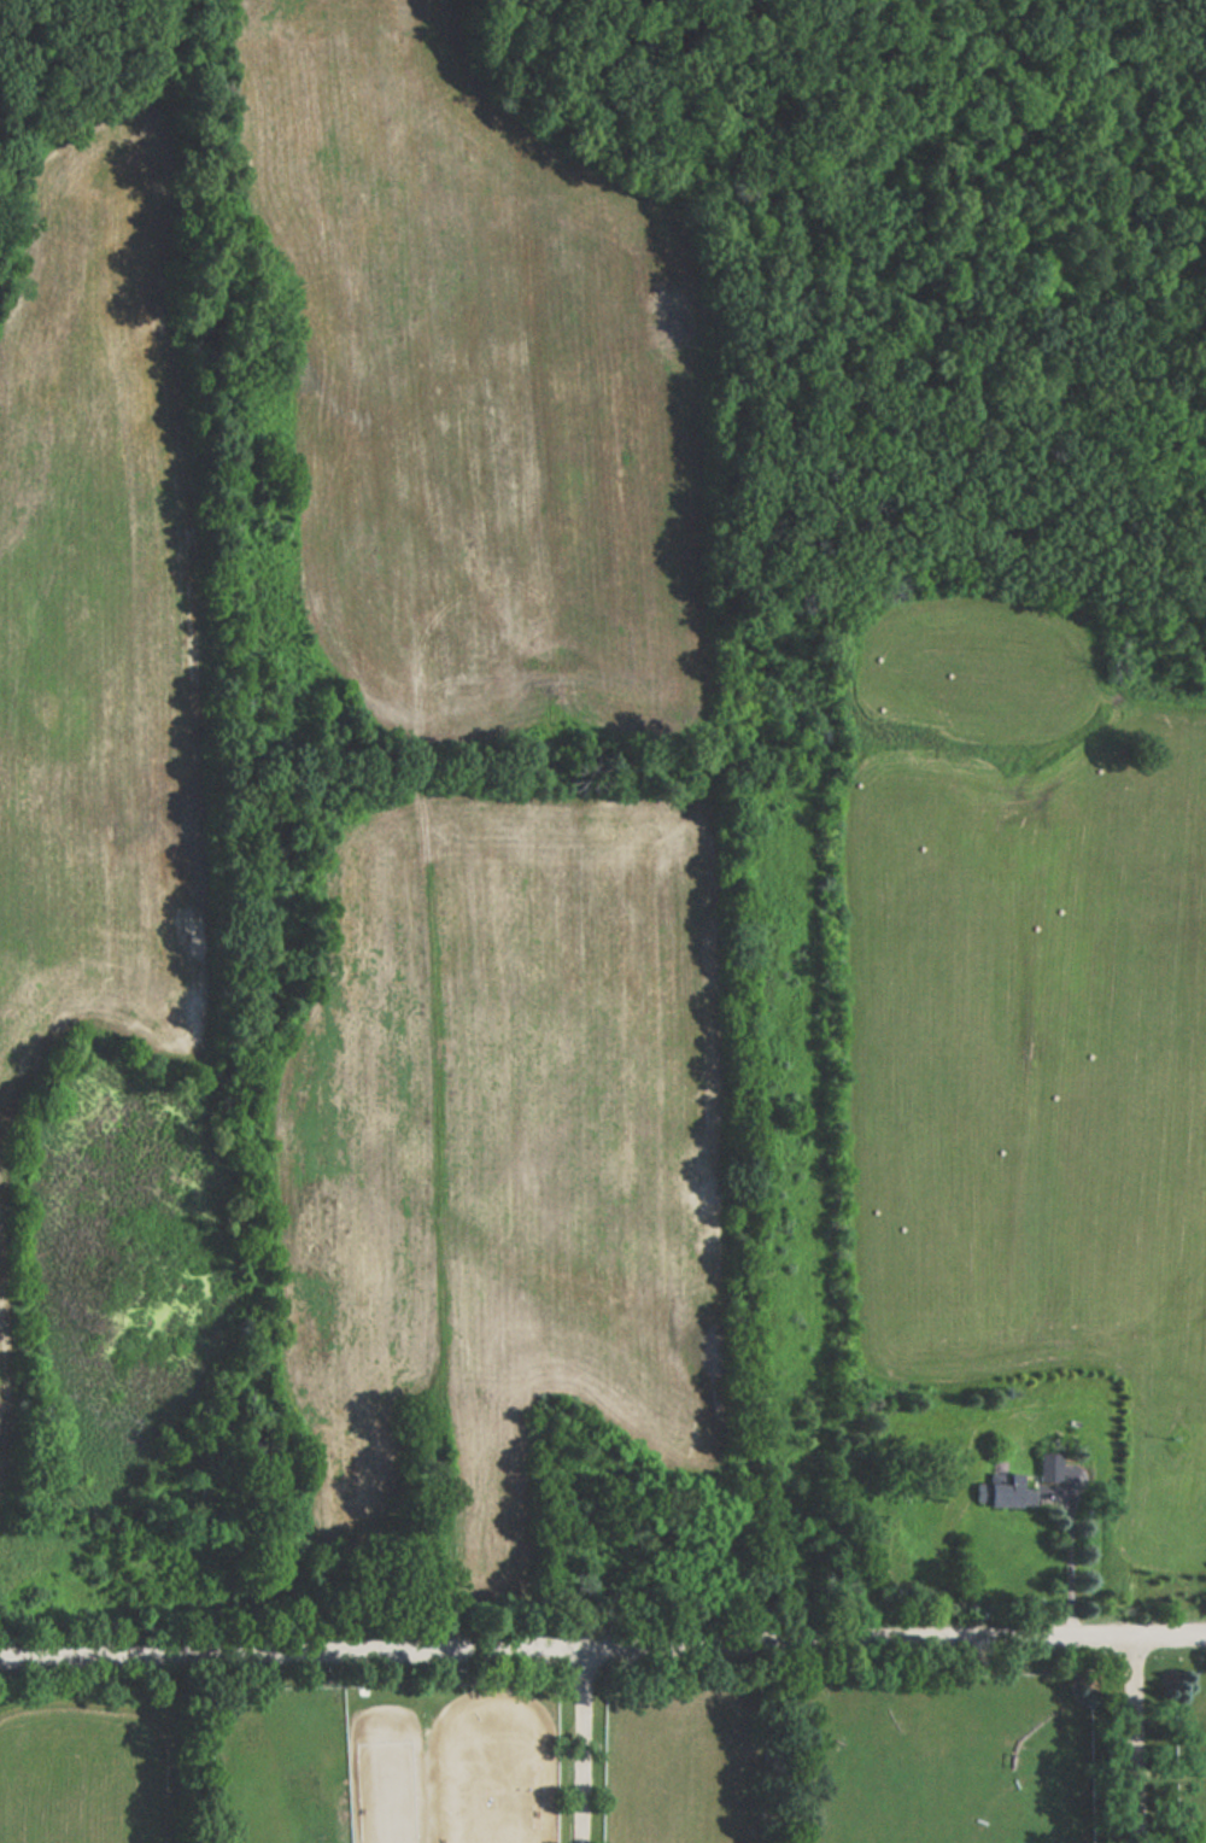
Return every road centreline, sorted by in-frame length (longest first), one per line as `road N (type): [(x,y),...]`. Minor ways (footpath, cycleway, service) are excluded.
road 1 (residential): [(1205,1635),(0,1657)]
road 2 (residential): [(1134,1636),(1134,1842)]

